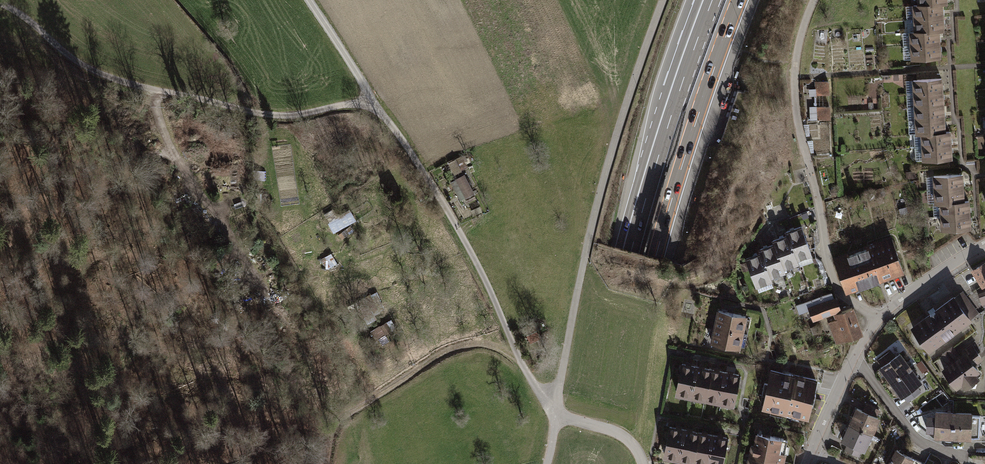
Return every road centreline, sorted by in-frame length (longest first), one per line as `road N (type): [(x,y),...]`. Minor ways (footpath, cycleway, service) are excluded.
road 1 (track): [(309,0),(377,107),(351,103),(289,116),(138,86),(70,56),(0,2)]
road 2 (motorway): [(710,0),(628,250),(583,463)]
road 3 (motorway): [(617,463),(658,262),(740,0)]
road 4 (track): [(548,463),(587,242),(665,0)]
road 5 (residential): [(377,107),(459,231),(520,360),(557,415),(613,432),(636,445),(645,463)]
road 6 (residential): [(812,452),(880,323),(937,272),(984,247)]
road 7 (track): [(520,360),(483,342),(452,348),(334,422),(326,463)]
road 8 (track): [(158,91),(177,161),(276,309)]

